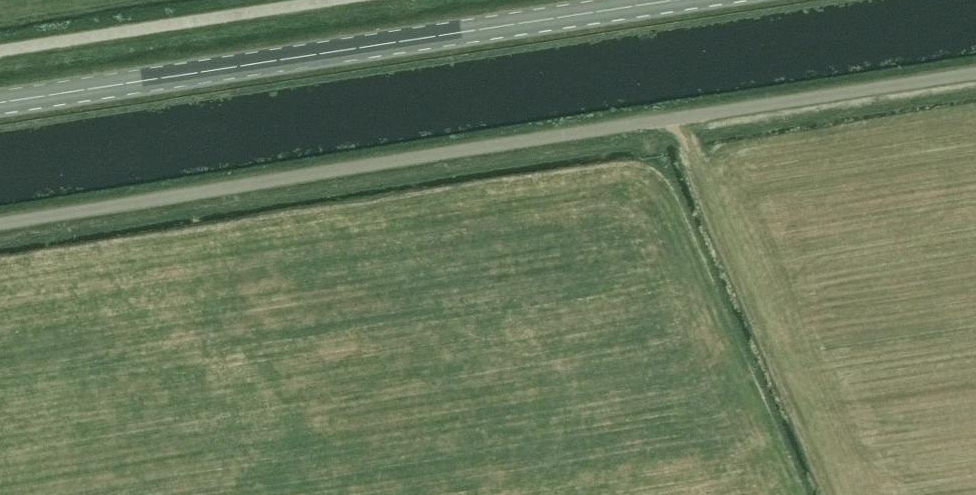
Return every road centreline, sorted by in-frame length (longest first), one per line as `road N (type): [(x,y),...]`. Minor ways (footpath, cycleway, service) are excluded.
road 1 (unclassified): [(0,223),(975,72)]
road 2 (primary): [(677,0),(0,102)]

